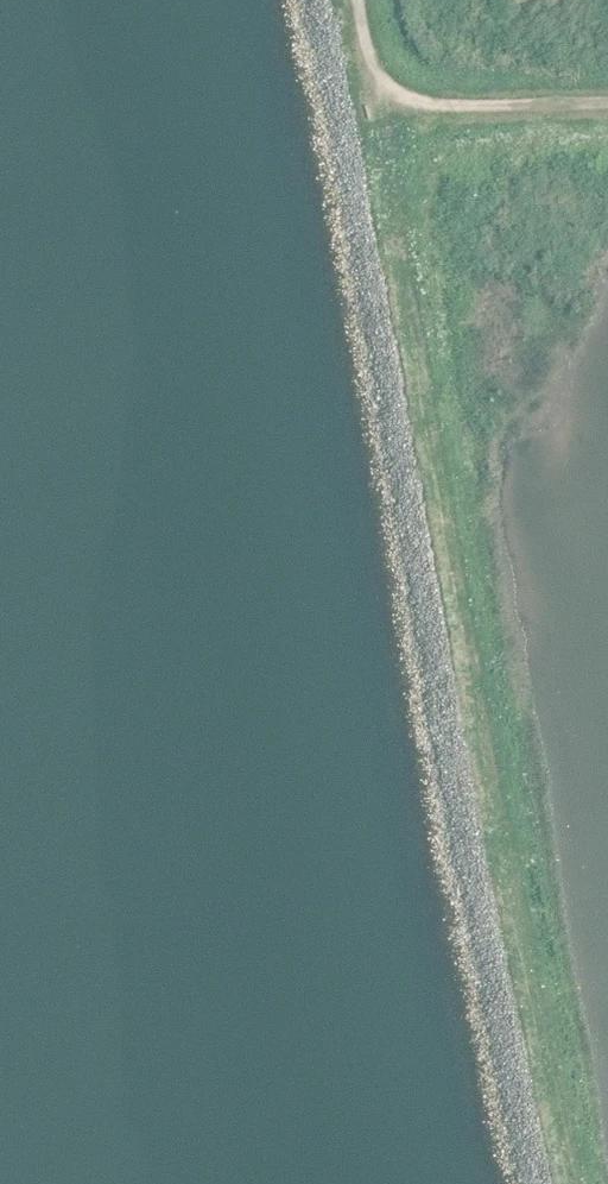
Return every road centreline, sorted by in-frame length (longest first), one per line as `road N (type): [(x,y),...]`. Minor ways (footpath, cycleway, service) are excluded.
road 1 (track): [(545,1183),(461,779),(331,40)]
road 2 (track): [(607,78),(399,82),(370,75),(331,40)]

